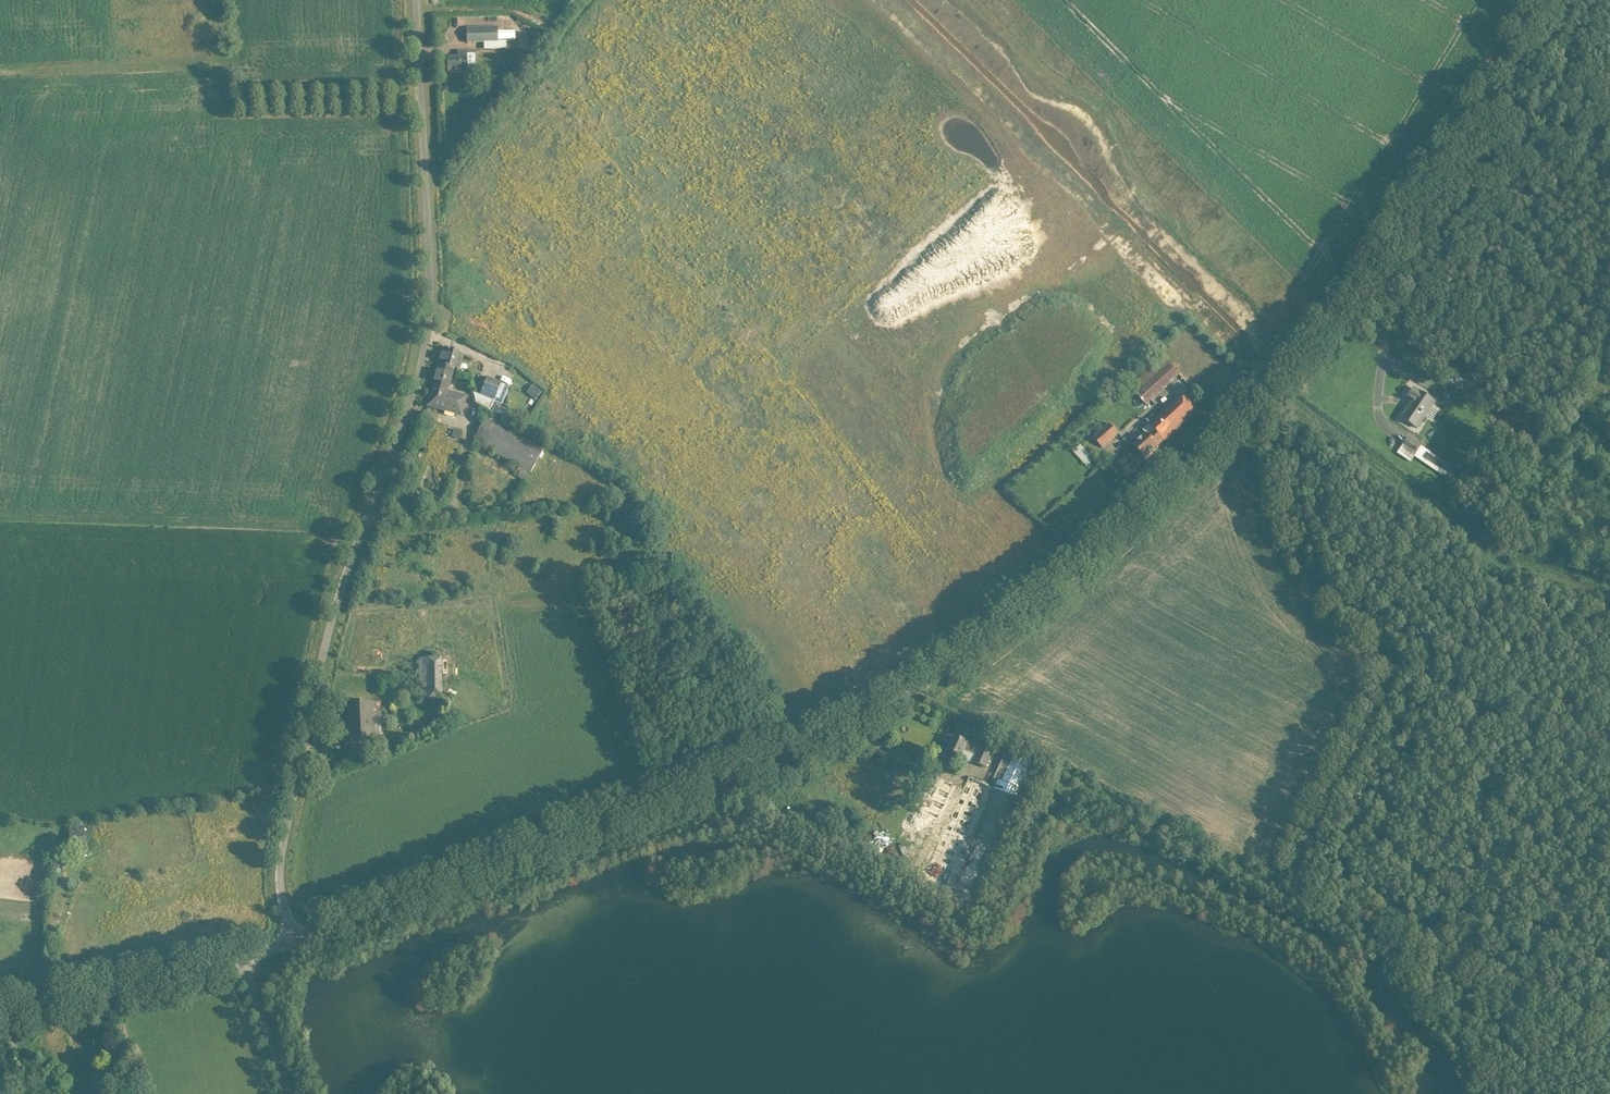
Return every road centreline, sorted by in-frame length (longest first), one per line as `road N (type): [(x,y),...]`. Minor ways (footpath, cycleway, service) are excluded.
road 1 (unclassified): [(294,940),(815,739),(978,646),(1070,573),(1328,334),(1544,0)]
road 2 (unclassified): [(294,940),(280,868),(323,658),(424,355),(430,279),(421,103)]
road 3 (unclassified): [(0,1012),(240,959)]
road 4 (unclassified): [(237,107),(421,103)]
road 5 (unclassified): [(289,1093),(240,959)]

